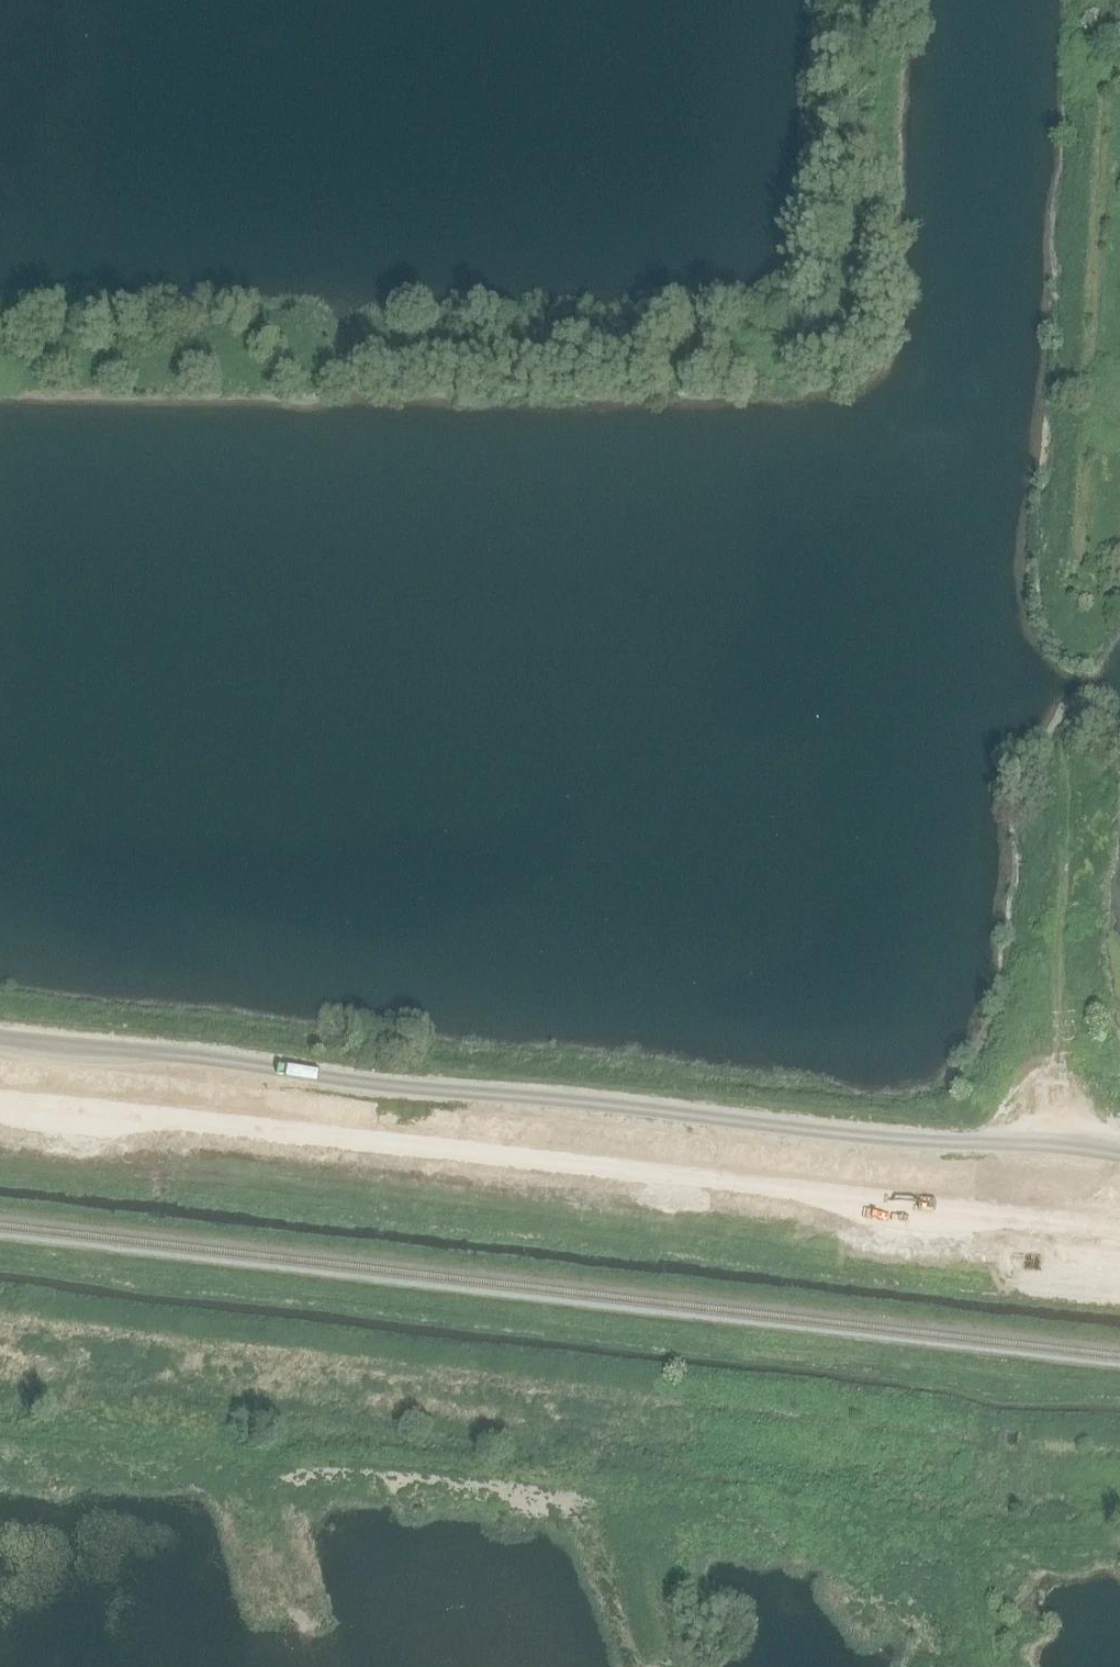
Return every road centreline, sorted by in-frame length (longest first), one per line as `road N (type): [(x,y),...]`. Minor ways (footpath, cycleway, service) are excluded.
road 1 (track): [(0,1037),(1119,1156)]
road 2 (track): [(0,1429),(303,1448),(1119,1542)]
road 3 (track): [(1114,0),(1081,575)]

